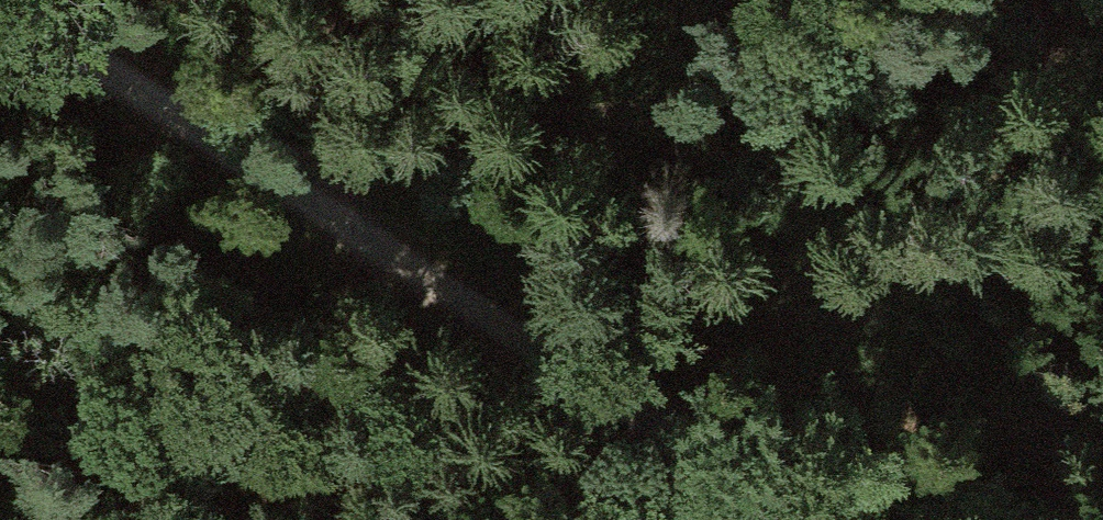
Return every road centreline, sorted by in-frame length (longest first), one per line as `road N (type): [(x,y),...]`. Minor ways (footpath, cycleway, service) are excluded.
road 1 (track): [(793,519),(0,7)]
road 2 (track): [(1053,0),(1039,46),(984,67),(238,164)]

